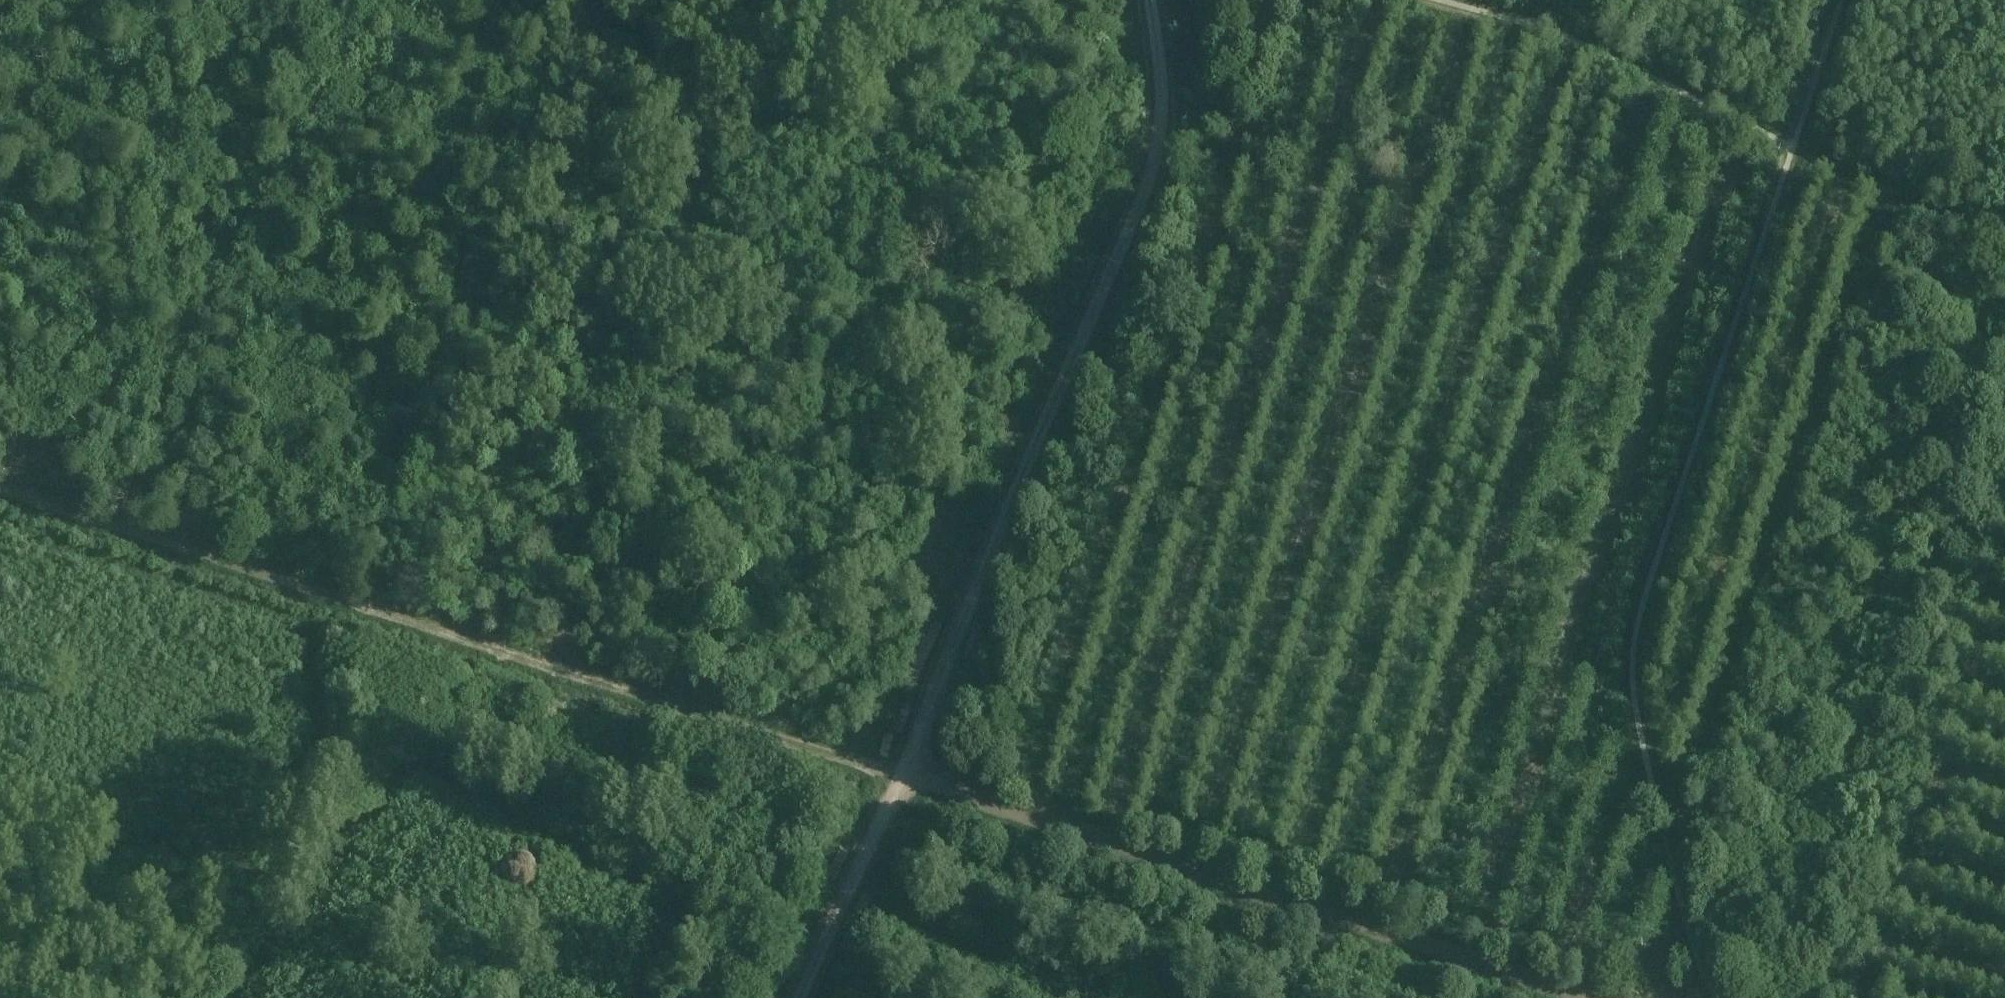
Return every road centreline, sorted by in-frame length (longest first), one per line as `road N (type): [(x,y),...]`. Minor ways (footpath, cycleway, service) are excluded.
road 1 (track): [(0,489),(1575,997)]
road 2 (track): [(1154,0),(1168,117),(1136,241),(885,834)]
road 3 (track): [(885,834),(809,997)]

